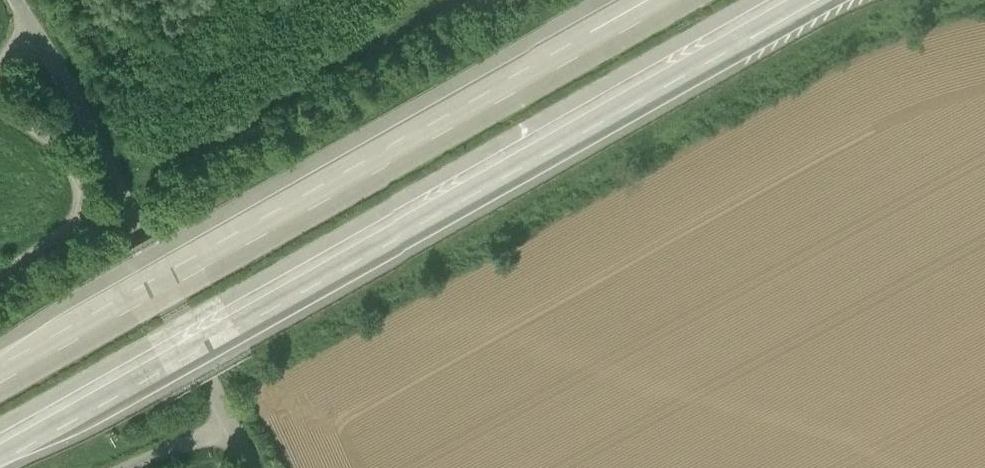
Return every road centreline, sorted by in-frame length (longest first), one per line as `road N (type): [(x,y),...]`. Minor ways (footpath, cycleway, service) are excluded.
road 1 (motorway): [(0,435),(735,20)]
road 2 (motorway): [(599,42),(0,378)]
road 3 (unclassified): [(12,0),(235,428)]
road 4 (track): [(0,273),(78,220),(85,194),(58,150),(0,102)]

